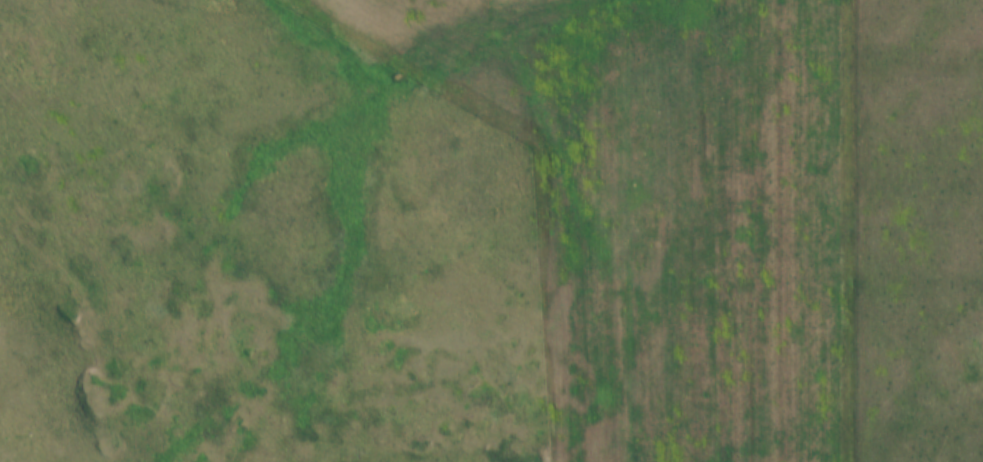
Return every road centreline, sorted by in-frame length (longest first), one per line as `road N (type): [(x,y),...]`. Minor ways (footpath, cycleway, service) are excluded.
road 1 (track): [(847,461),(845,0)]

